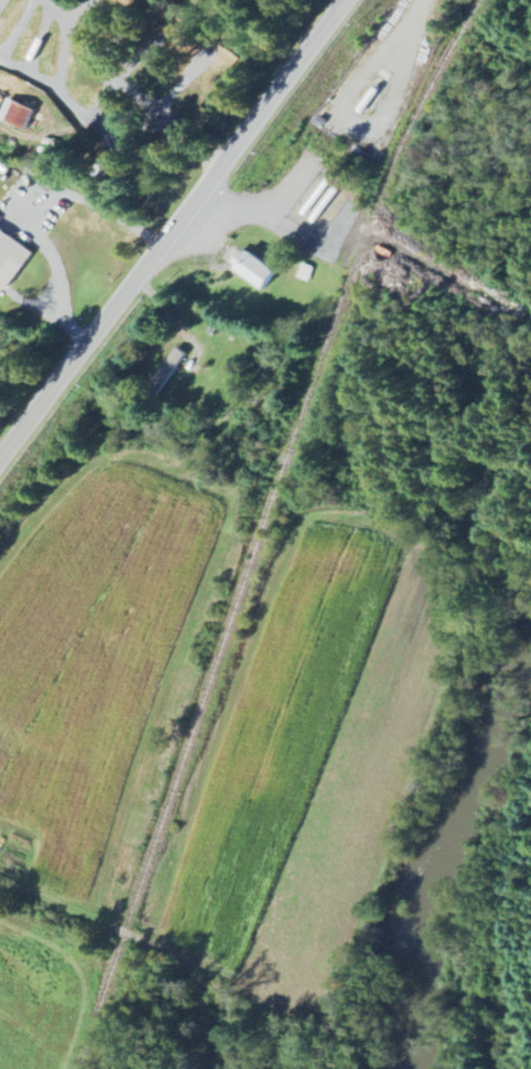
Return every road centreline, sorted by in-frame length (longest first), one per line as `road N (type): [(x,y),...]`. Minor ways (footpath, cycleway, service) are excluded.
road 1 (primary): [(0,467),(348,0)]

